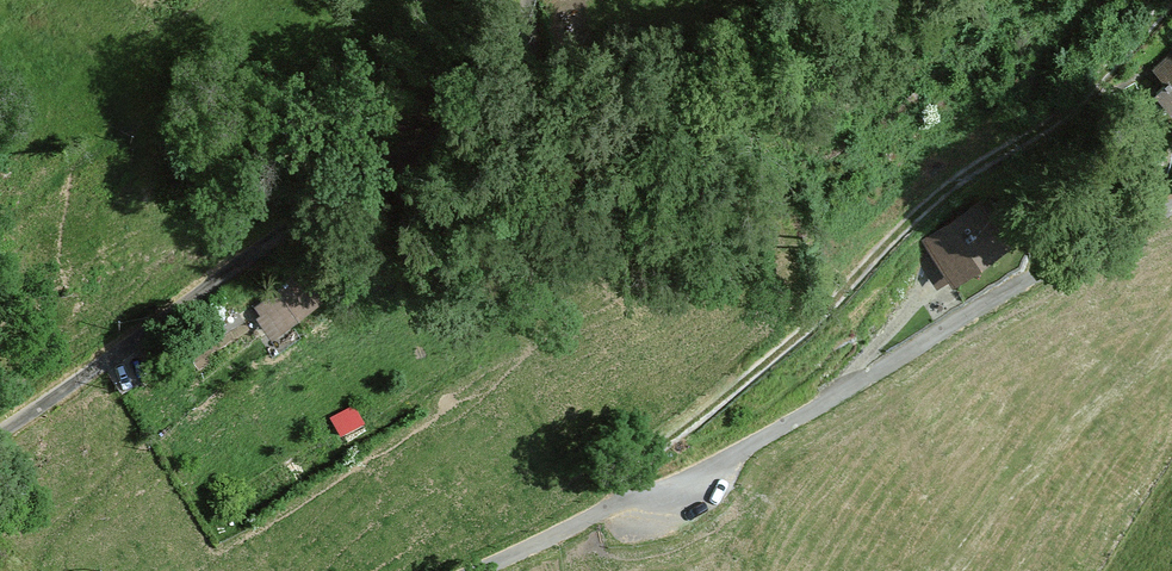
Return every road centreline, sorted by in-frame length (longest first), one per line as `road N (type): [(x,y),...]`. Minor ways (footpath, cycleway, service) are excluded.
road 1 (residential): [(612,506),(669,444),(826,312),(1122,0)]
road 2 (unclassified): [(530,0),(526,63),(507,90),(273,239),(0,434)]
road 3 (residential): [(1171,203),(787,416),(726,459),(612,506)]
road 4 (residential): [(612,506),(473,570)]

